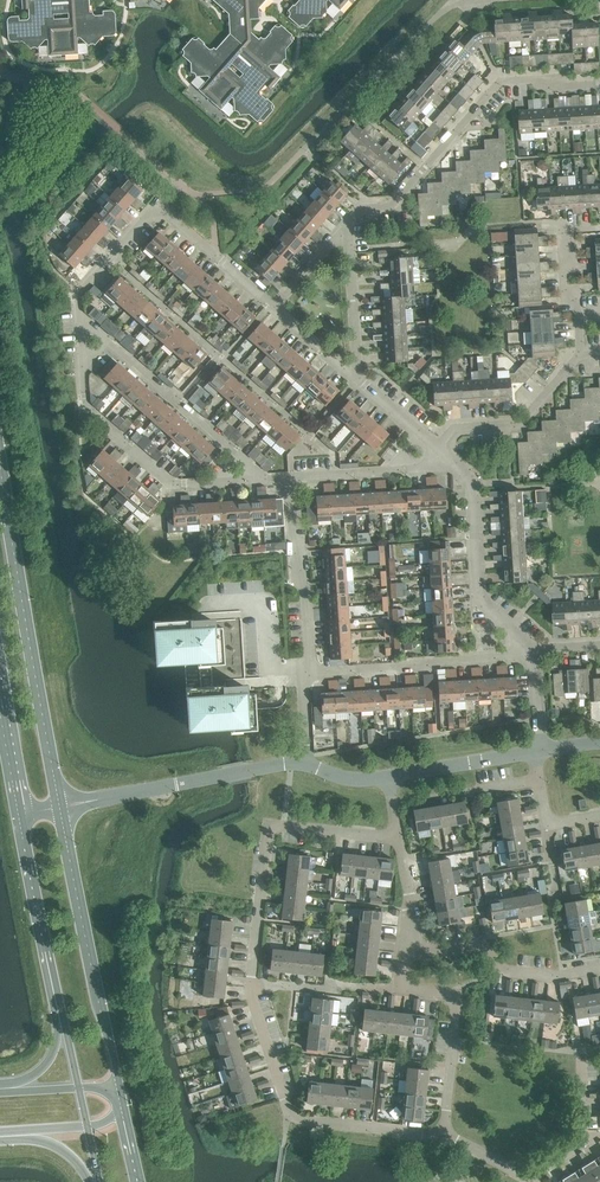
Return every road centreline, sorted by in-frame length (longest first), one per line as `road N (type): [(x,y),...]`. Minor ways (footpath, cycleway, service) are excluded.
road 1 (residential): [(442,1134),(286,1120),(248,985),(268,829),(399,836)]
road 2 (secondary): [(60,808),(0,460)]
road 3 (residential): [(599,82),(502,86),(403,201),(386,213),(352,216)]
road 4 (secondary): [(119,1090),(60,808)]
road 5 (residential): [(82,357),(85,408),(167,484),(259,478)]
road 6 (residential): [(406,954),(402,988),(458,995),(442,1134)]
road 7 (residential): [(444,455),(474,488),(482,605),(533,650)]
road 8 (residential): [(533,650),(307,673)]
road 9 (residential): [(406,954),(483,943),(501,971),(564,977),(599,971)]
road 10 (secondary): [(20,817),(60,1013)]
road 11 (residential): [(259,478),(112,347)]
road 12 (residential): [(307,673),(290,477)]
road 13 (residential): [(438,450),(455,431),(506,427),(582,357)]
road 14 (residential): [(195,608),(270,604),(276,675),(307,673)]
road 15 (residential): [(358,379),(352,216)]
road 16 (residential): [(290,477),(406,471),(430,467),(444,455)]
road 17 (residential): [(154,211),(271,307)]
road 18 (residential): [(536,755),(391,777)]
road 19 (residential): [(154,211),(80,288),(81,315)]
road 20 (residential): [(306,764),(176,785)]
road 21 (residential): [(352,216),(271,307)]
road 22 (residential): [(583,1083),(578,1145),(533,1181)]

